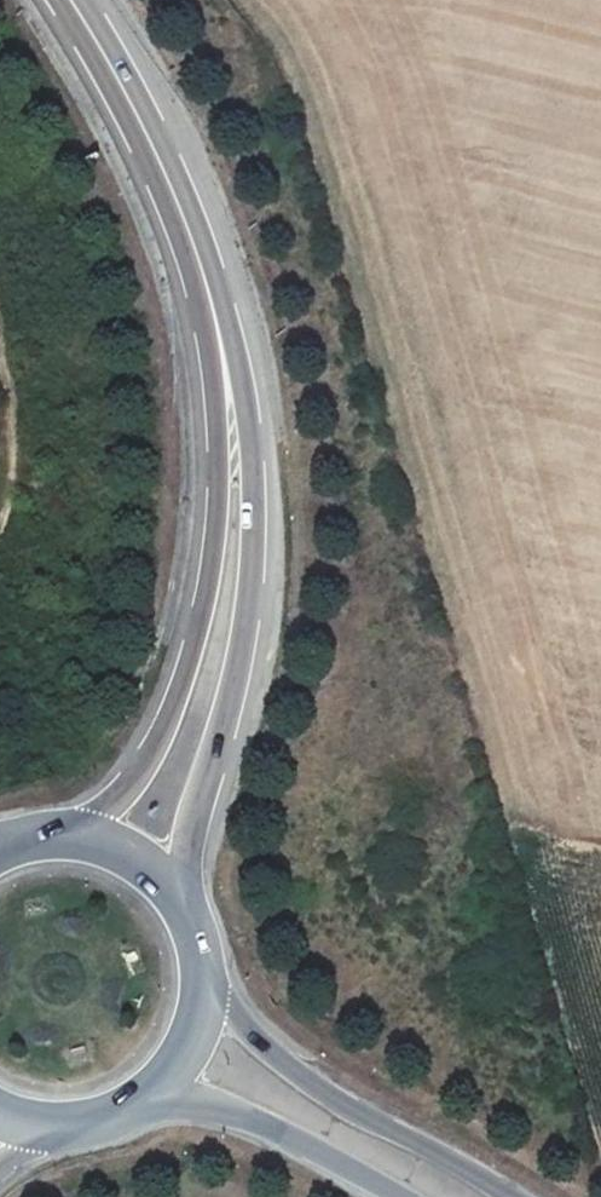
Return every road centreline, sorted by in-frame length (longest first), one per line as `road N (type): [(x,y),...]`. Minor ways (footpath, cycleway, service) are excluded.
road 1 (primary): [(179,904),(194,812),(242,644),(254,541),(237,387),(189,230)]
road 2 (primary): [(189,230),(216,398),(214,553),(171,710),(141,768),(81,835)]
road 3 (secondary): [(511,1196),(303,1078),(205,981)]
road 4 (secondary): [(151,1093),(254,1121),(399,1196)]
road 5 (primary): [(69,0),(189,230)]
road 6 (primary): [(151,1093),(192,1035),(205,981)]
road 7 (primary): [(179,904),(153,874),(81,835)]

